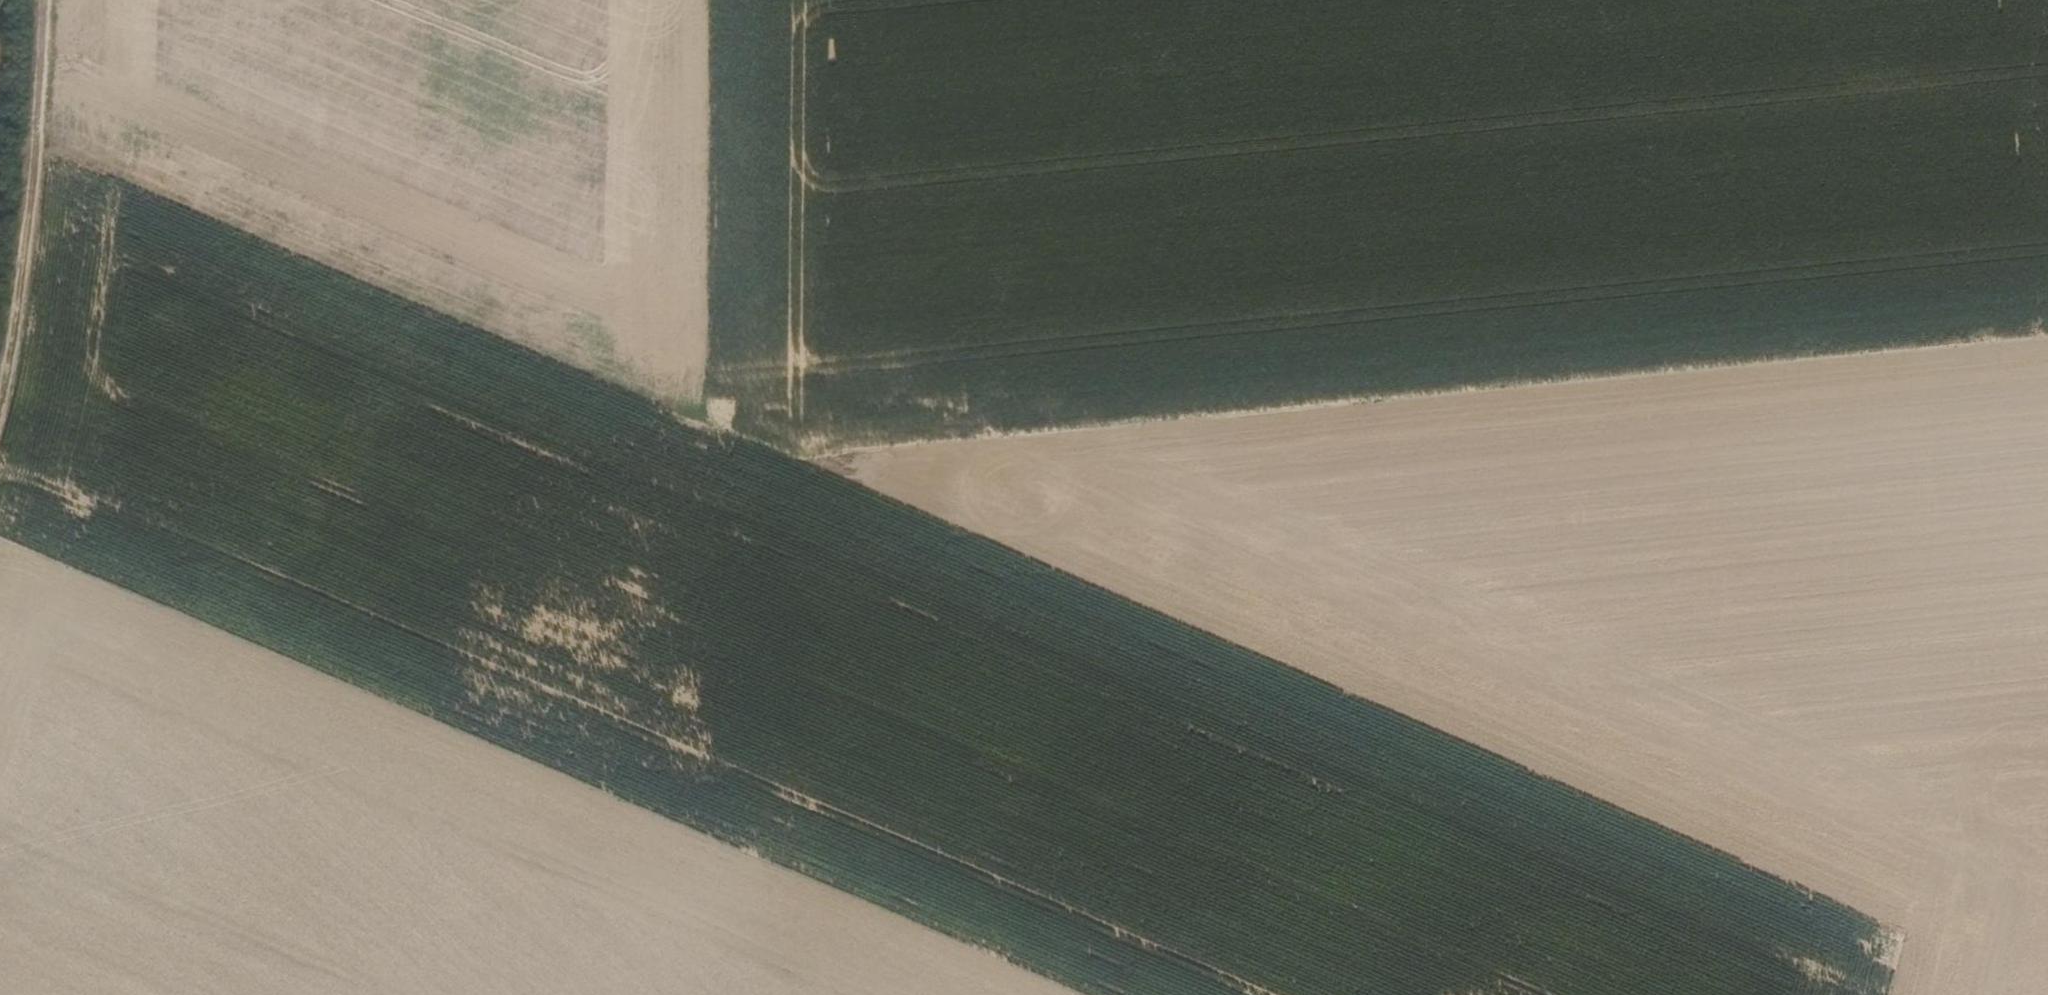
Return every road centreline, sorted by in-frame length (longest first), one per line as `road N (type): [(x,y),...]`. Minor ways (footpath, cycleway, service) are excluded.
road 1 (track): [(36,0),(32,125),(0,368)]

